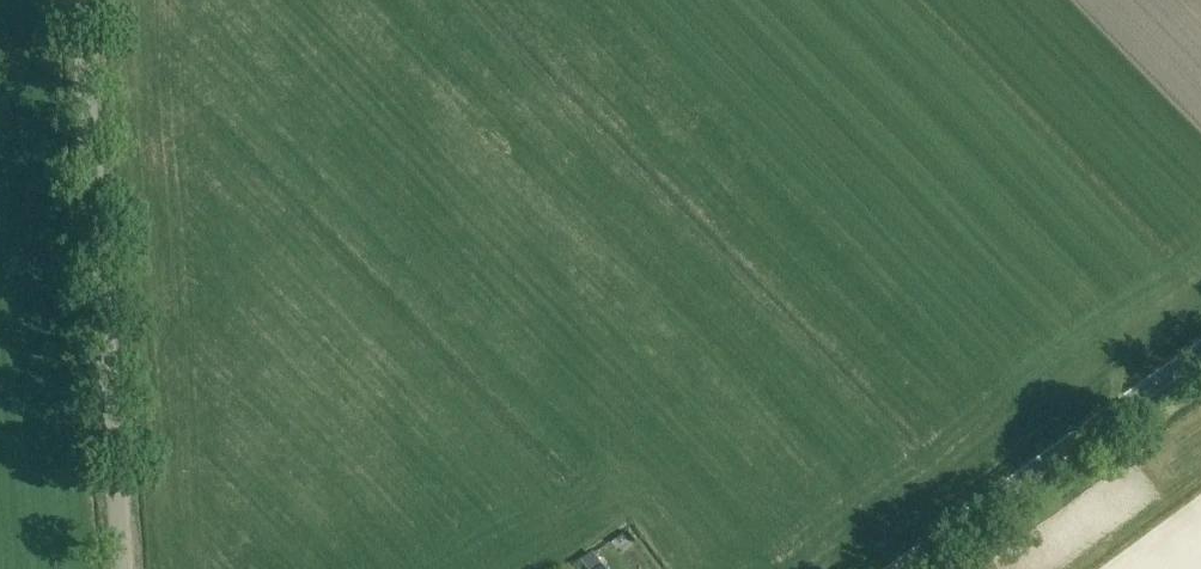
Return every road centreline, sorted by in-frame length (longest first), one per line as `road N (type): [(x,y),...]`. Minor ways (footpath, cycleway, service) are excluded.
road 1 (unclassified): [(122,568),(83,0)]
road 2 (unclassified): [(901,568),(1200,348)]

